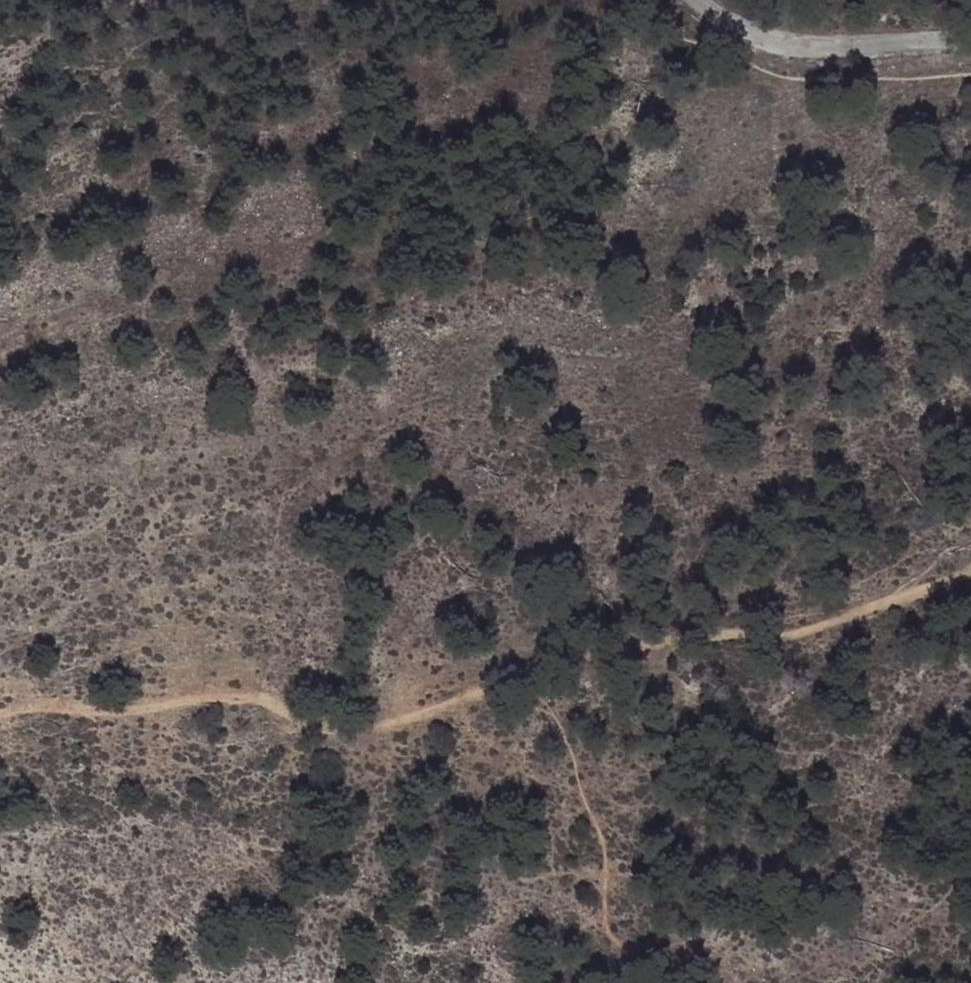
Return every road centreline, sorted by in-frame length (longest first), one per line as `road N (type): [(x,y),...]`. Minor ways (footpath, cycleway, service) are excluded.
road 1 (track): [(970,554),(858,608),(723,637),(590,634),(512,684)]
road 2 (unclassified): [(697,0),(750,34),(816,49),(970,38)]

